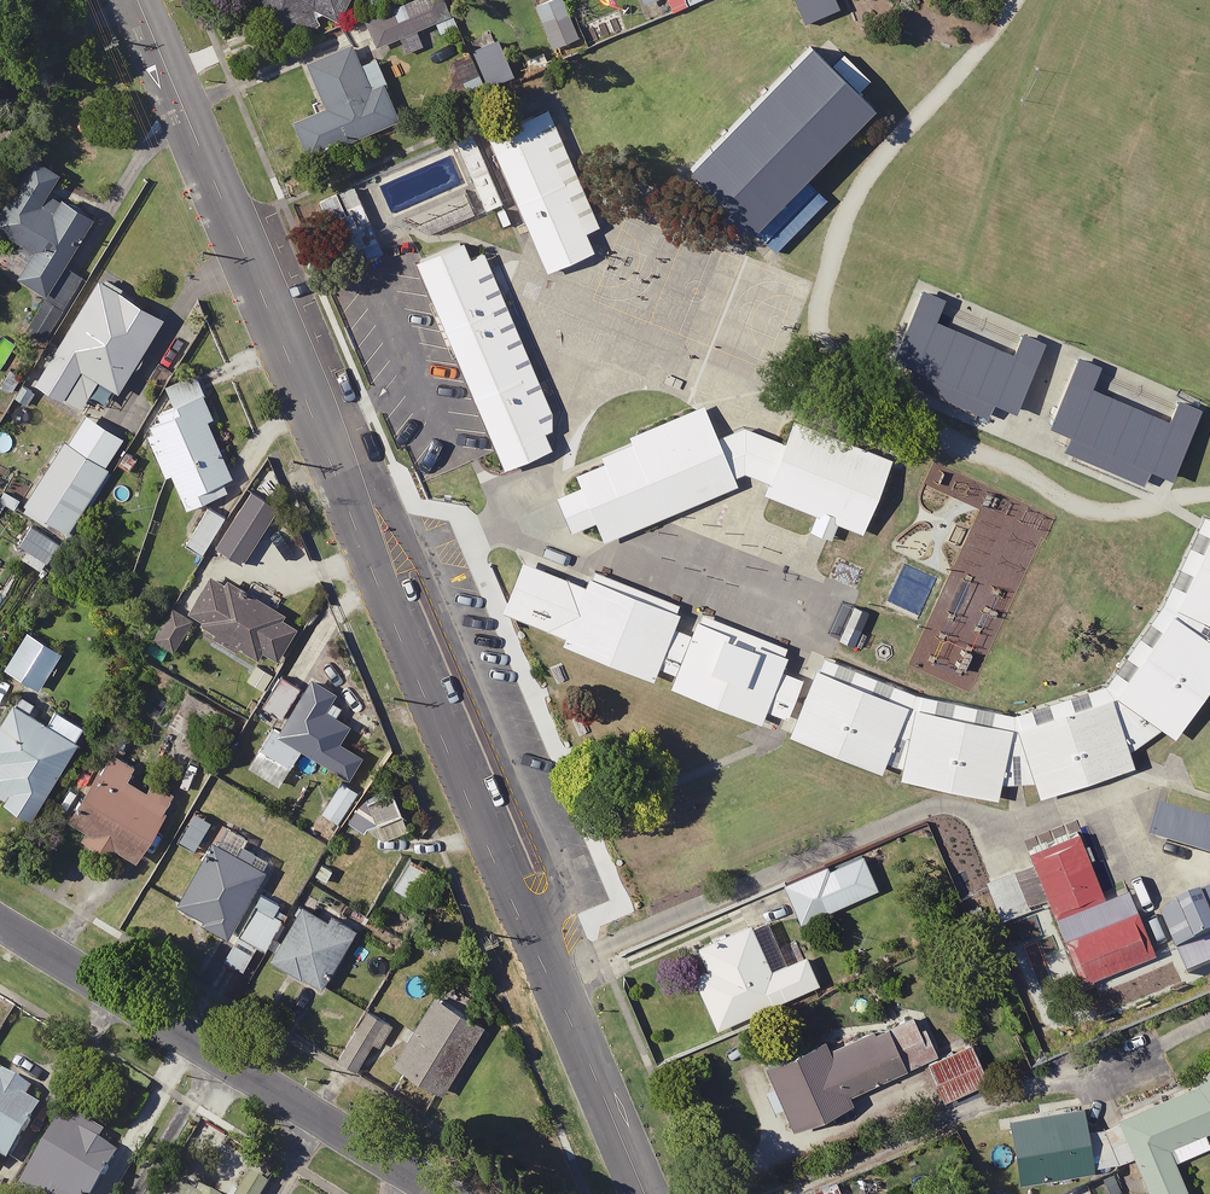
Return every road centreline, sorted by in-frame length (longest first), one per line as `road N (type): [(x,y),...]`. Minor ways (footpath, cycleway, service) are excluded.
road 1 (residential): [(139,0),(645,1193)]
road 2 (residential): [(0,925),(443,1193)]

